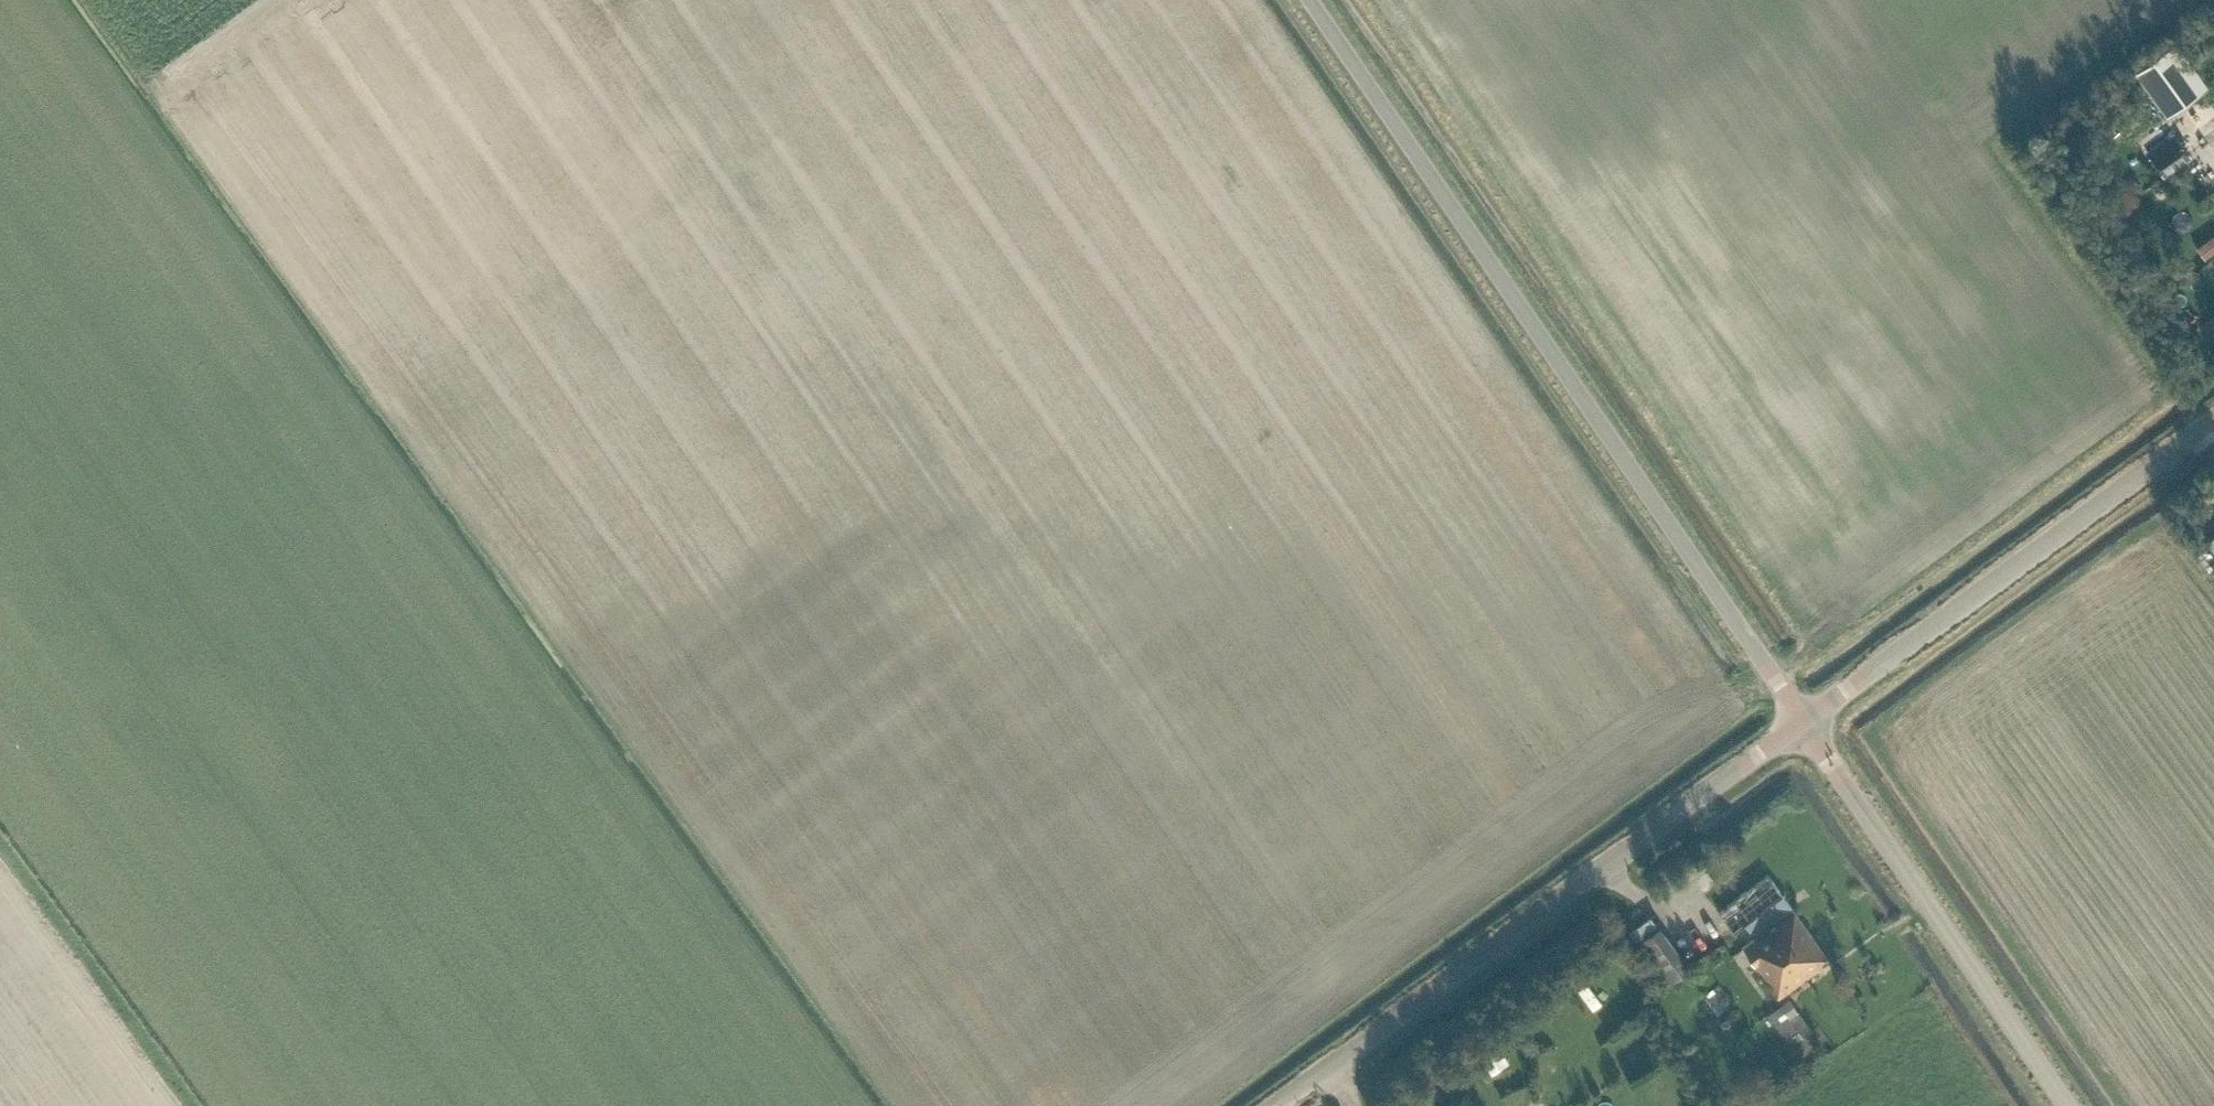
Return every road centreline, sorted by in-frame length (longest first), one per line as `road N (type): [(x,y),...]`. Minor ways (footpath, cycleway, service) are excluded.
road 1 (unclassified): [(1802,719),(1311,0)]
road 2 (unclassified): [(1275,1105),(1802,719)]
road 3 (unclassified): [(1802,719),(2213,416)]
road 4 (unclassified): [(2068,1105),(1802,719)]

